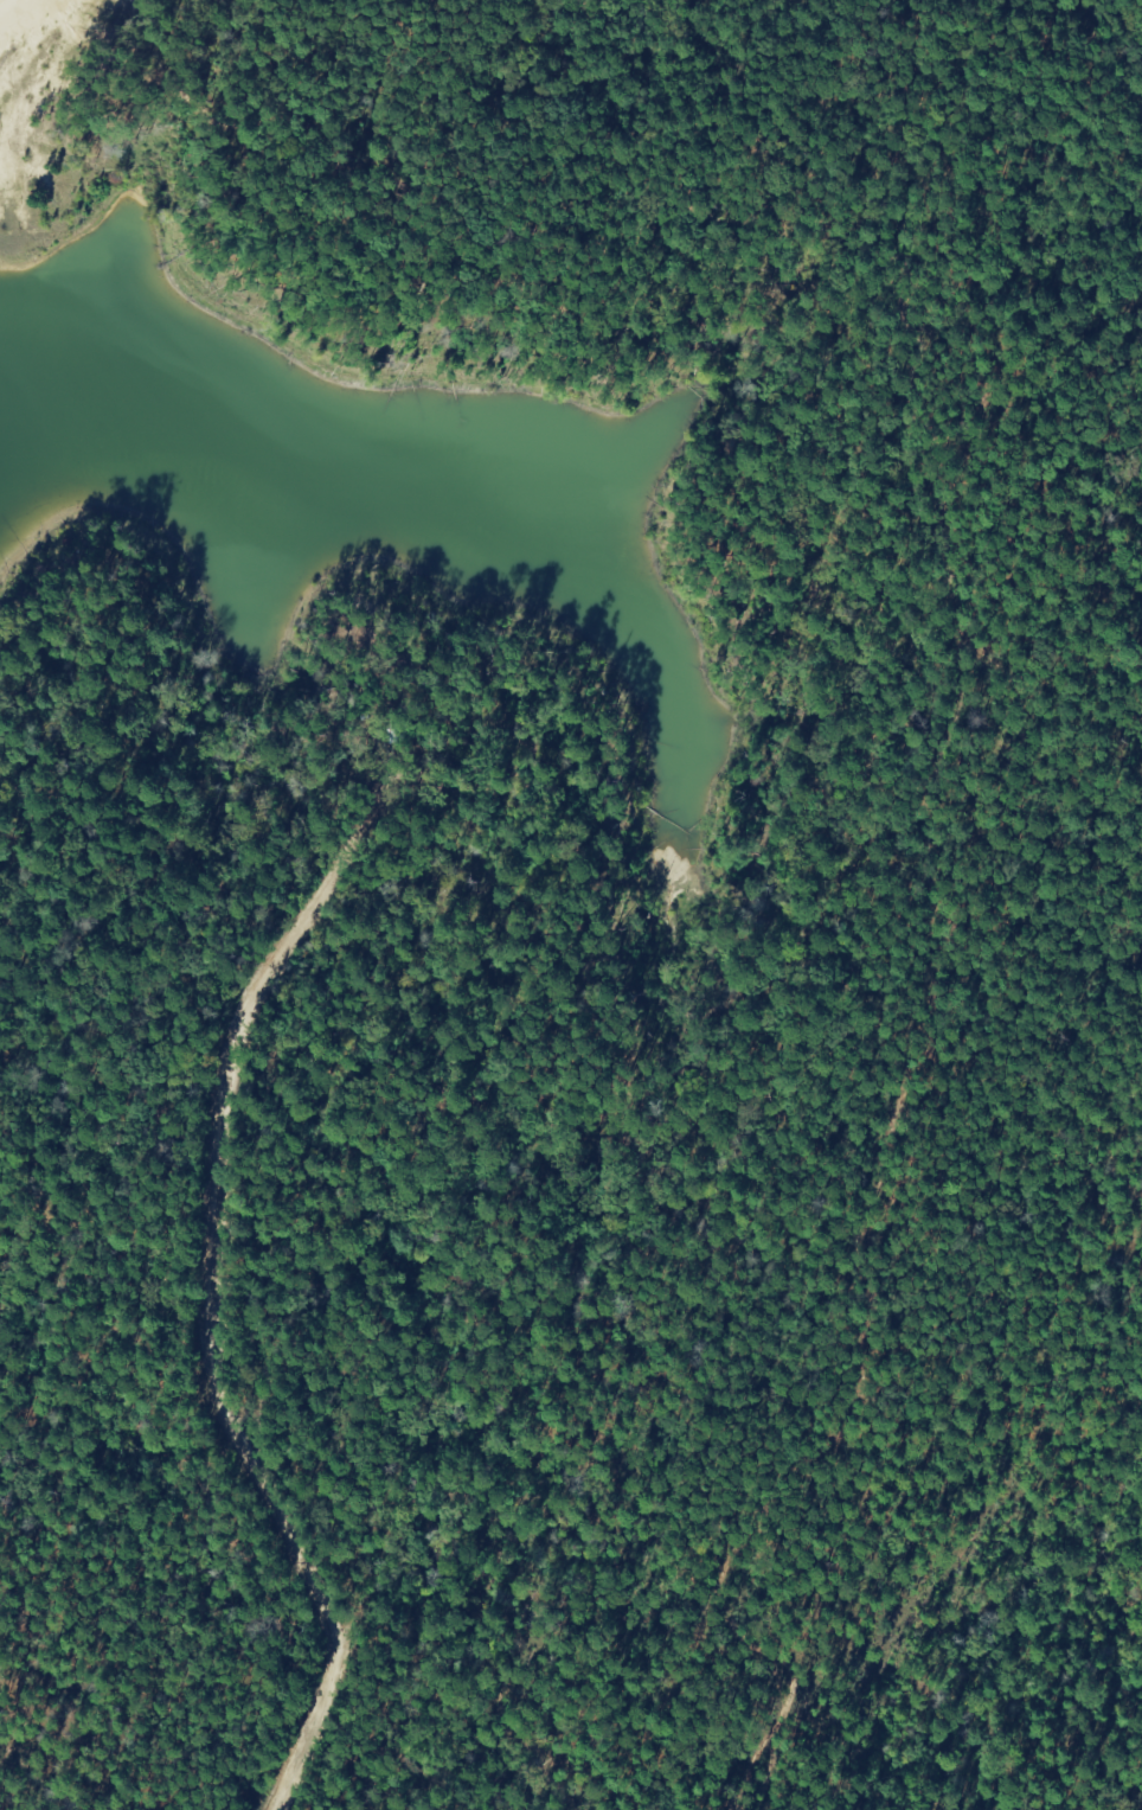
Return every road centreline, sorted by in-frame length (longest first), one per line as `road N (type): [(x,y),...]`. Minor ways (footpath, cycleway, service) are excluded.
road 1 (residential): [(270,1809),(321,1696),(332,1635),(269,1498),(232,1451),(212,1389),(217,1101),(231,1038),(264,974),(329,890),(389,779)]

